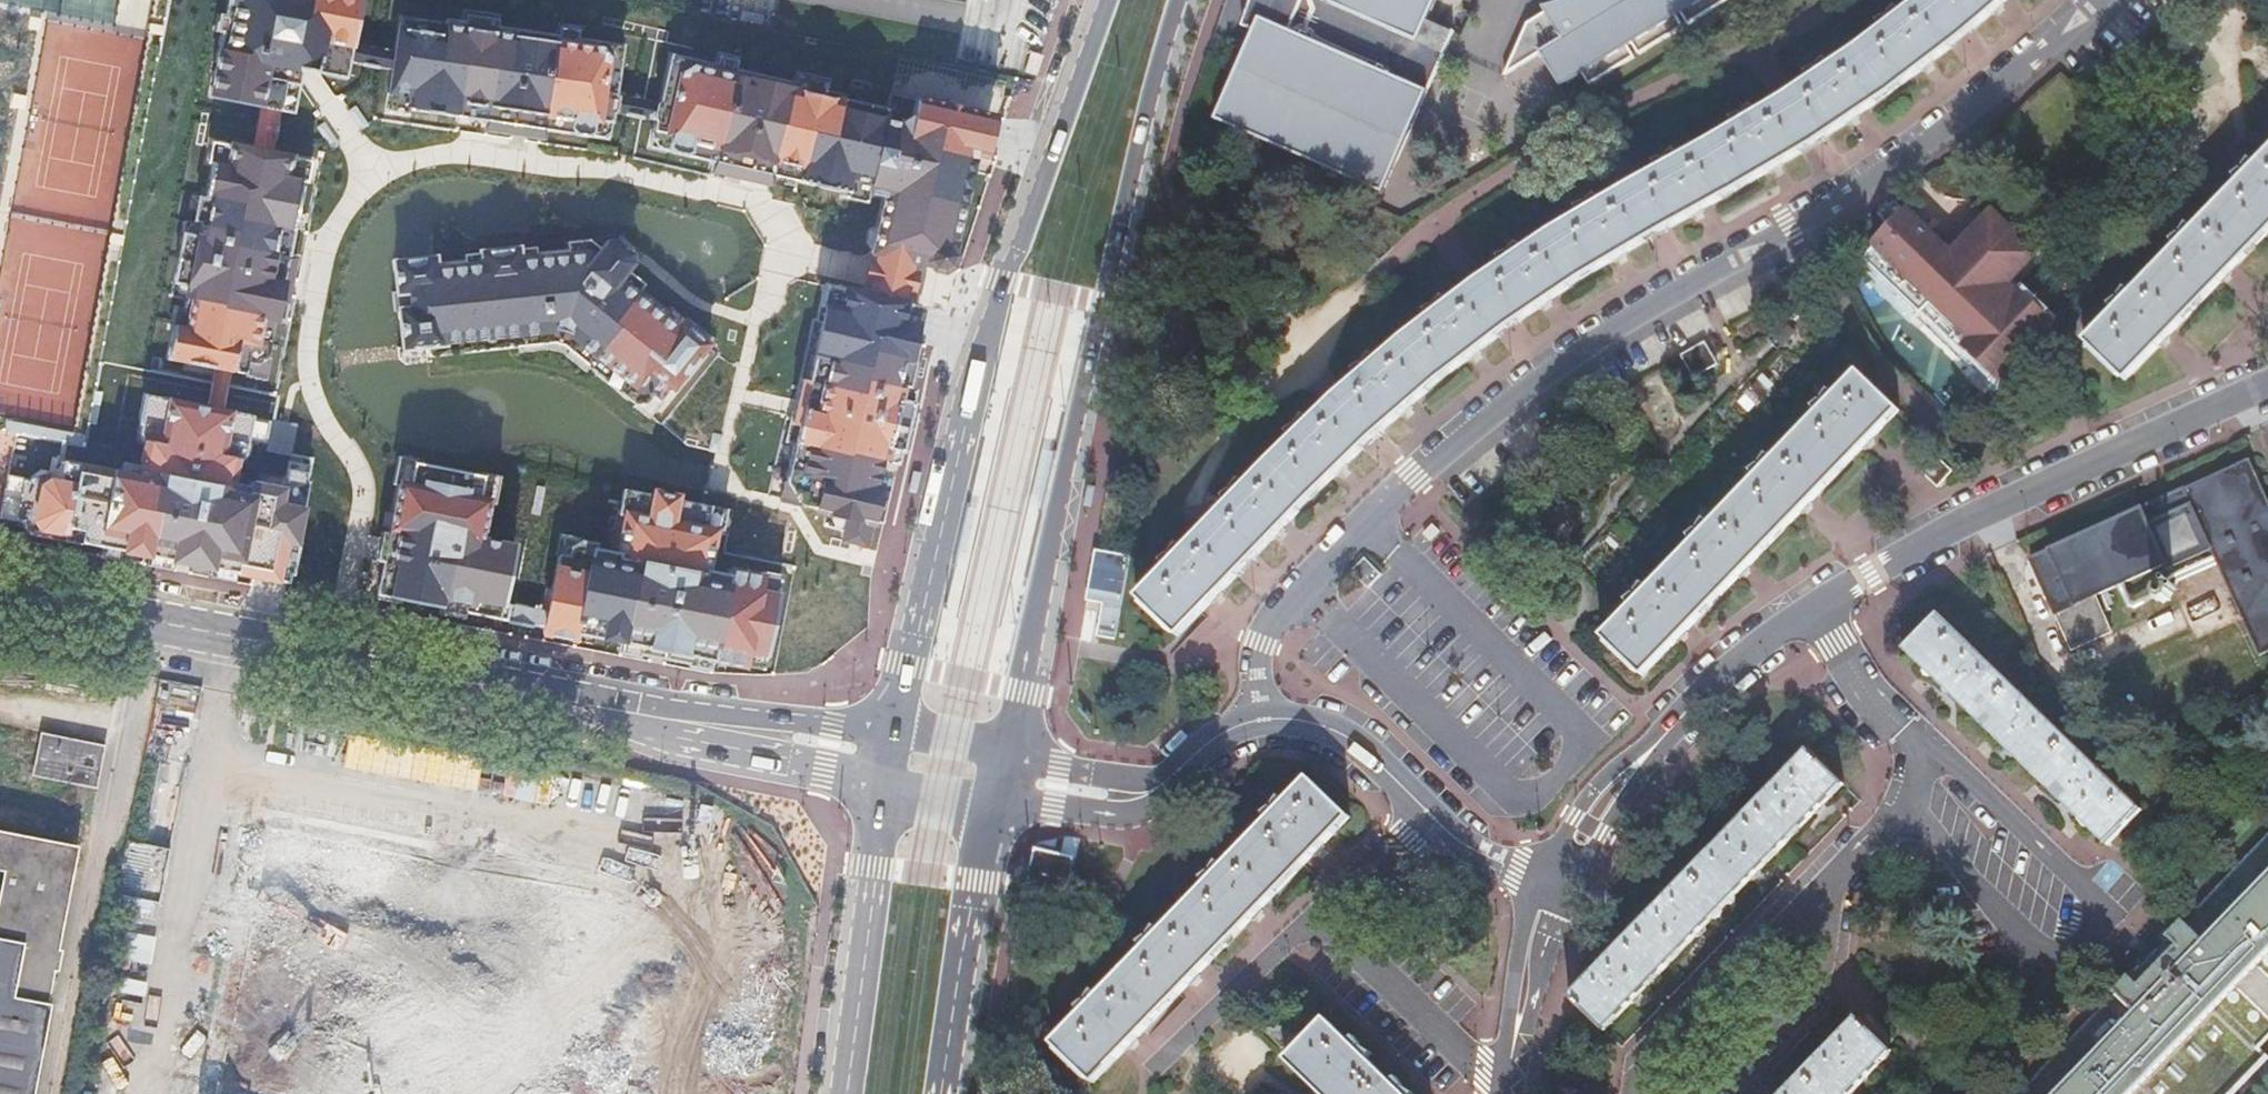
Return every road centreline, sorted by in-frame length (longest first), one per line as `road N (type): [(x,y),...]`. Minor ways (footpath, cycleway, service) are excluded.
road 1 (residential): [(1544,885),(1582,817),(1642,753),(1817,609),(1869,574),(2267,386)]
road 2 (residential): [(2085,0),(1969,99),(1790,227),(1602,335),(1459,430),(1368,522)]
road 3 (primary): [(1015,753),(1098,323),(1179,0)]
road 4 (primary): [(1107,0),(1005,282),(892,728)]
road 5 (secondary): [(0,592),(731,728)]
road 6 (unknown): [(138,1093),(219,635)]
road 7 (residential): [(1427,821),(1158,1062)]
road 8 (primary): [(879,791),(879,866),(848,1093)]
road 9 (primary): [(941,1093),(999,805)]
road 10 (unclassified): [(1368,522),(1300,587),(1261,645),(1260,712)]
road 11 (unclassified): [(1506,1093),(1544,885)]
road 12 (unclassified): [(1260,712),(1350,740),(1427,821)]
road 13 (secondary): [(892,728),(731,728)]
road 14 (secondary): [(731,728),(879,791)]
road 15 (unclassified): [(999,805),(1098,811),(1146,793)]
road 16 (unclassified): [(1146,793),(1260,712)]
road 17 (unclassified): [(1146,793),(1015,753)]
road 18 (unclassified): [(1427,821),(1544,885)]
road 19 (unclassified): [(1015,753),(892,728)]
road 20 (unclassified): [(879,791),(999,805)]

